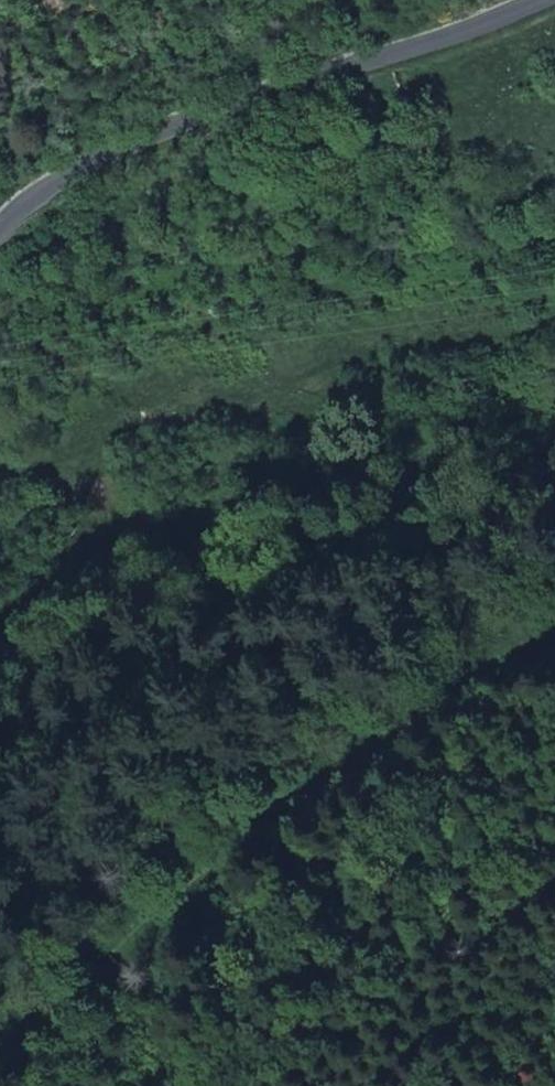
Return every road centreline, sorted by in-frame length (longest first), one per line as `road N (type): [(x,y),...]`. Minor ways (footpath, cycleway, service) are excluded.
road 1 (track): [(0,971),(492,653),(554,630)]
road 2 (tertiary): [(0,231),(55,183),(152,135),(540,0)]

